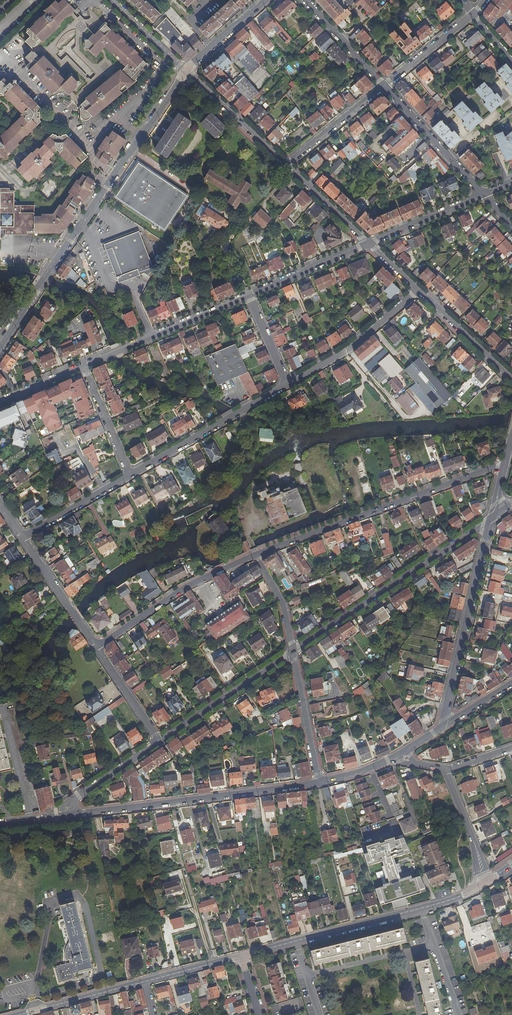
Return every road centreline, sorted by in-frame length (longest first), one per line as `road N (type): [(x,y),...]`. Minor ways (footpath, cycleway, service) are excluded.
road 1 (secondary): [(185,72),(0,346)]
road 2 (residential): [(504,464),(256,555)]
road 3 (residential): [(484,884),(240,956)]
road 4 (tertiary): [(68,815),(319,783)]
road 5 (tertiary): [(292,651),(492,518)]
road 6 (residential): [(492,518),(442,728)]
road 7 (residential): [(256,555),(185,588),(97,648)]
road 8 (residential): [(289,384),(130,474)]
road 9 (residential): [(83,365),(249,296)]
road 10 (tertiary): [(292,651),(158,741)]
road 11 (residential): [(417,289),(348,350),(289,384)]
road 12 (residential): [(384,86),(484,194)]
road 13 (residential): [(185,72),(285,165)]
road 14 (residential): [(319,783),(292,651)]
road 15 (residential): [(146,981),(17,1014)]
road 16 (residential): [(97,648),(22,538)]
road 17 (residential): [(249,296),(369,244)]
road 18 (residential): [(417,289),(511,377)]
road 19 (residential): [(384,86),(285,165)]
road 20 (residential): [(130,474),(22,538)]
road 21 (residential): [(369,244),(484,194)]
road 22 (residential): [(445,770),(484,884)]

